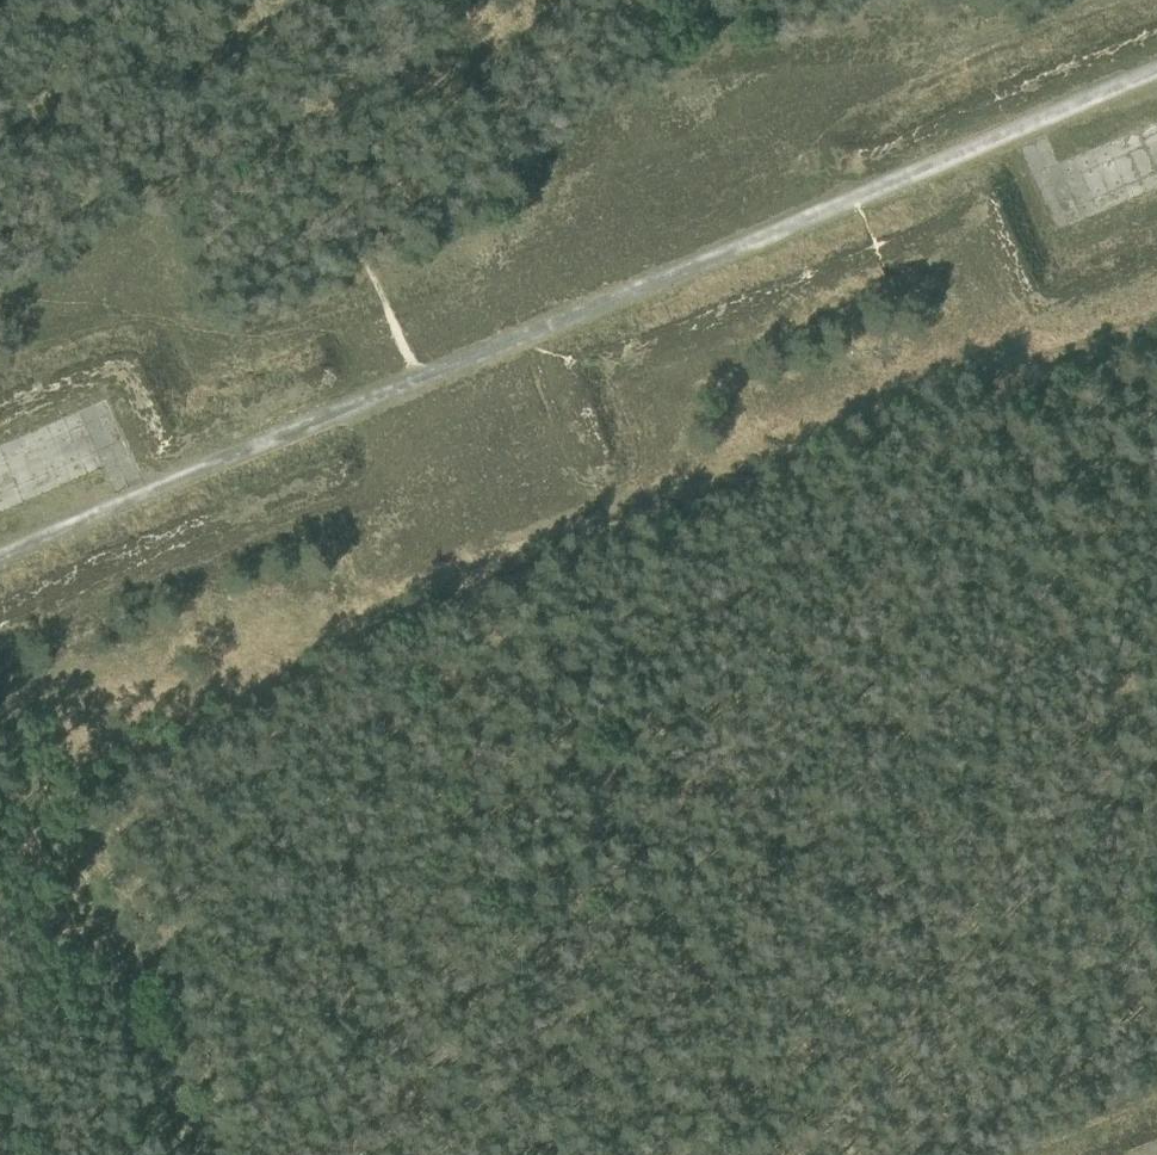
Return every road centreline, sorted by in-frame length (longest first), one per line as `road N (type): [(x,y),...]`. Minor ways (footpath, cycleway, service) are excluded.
road 1 (track): [(423,379),(1156,76)]
road 2 (track): [(423,379),(0,559)]
road 3 (track): [(259,0),(423,379)]

